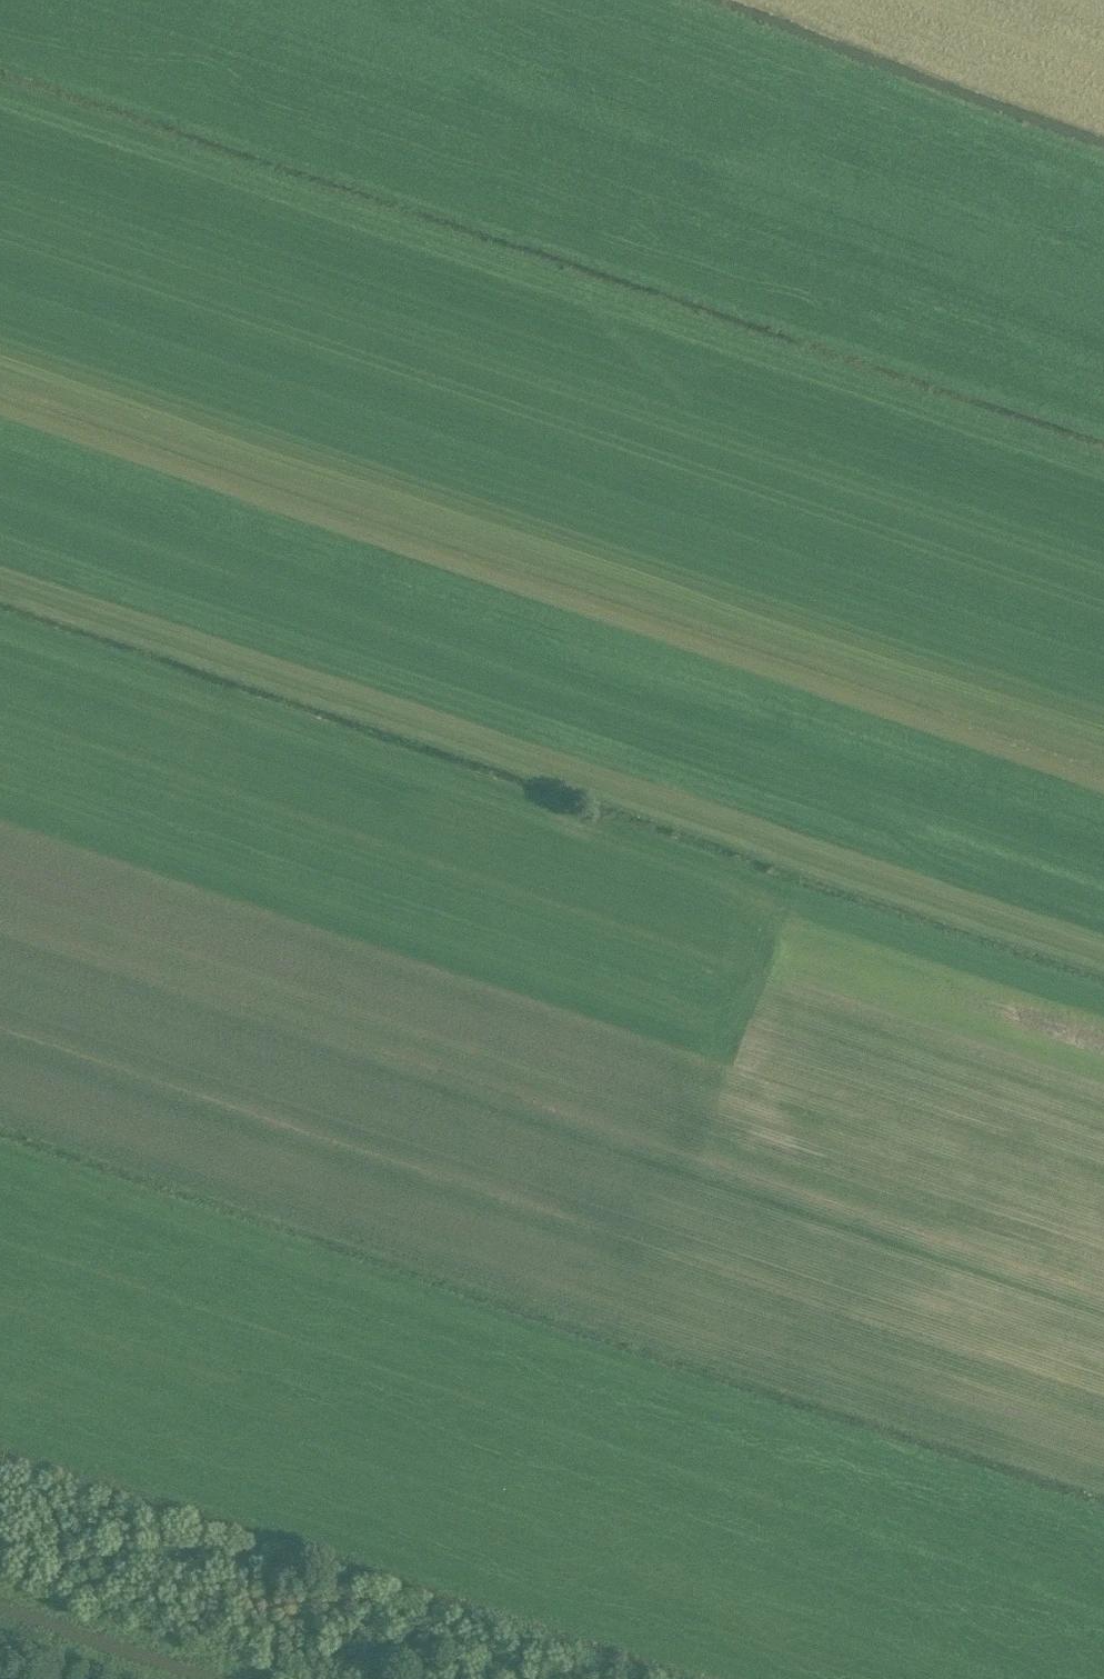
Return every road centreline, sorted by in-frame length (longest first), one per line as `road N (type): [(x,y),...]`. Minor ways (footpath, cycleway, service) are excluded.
road 1 (track): [(0,1582),(292,1678)]

